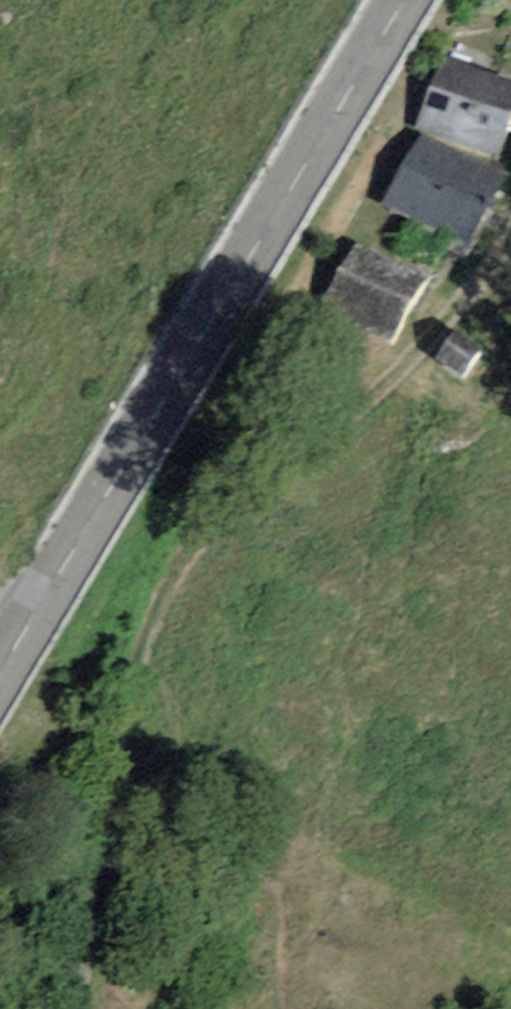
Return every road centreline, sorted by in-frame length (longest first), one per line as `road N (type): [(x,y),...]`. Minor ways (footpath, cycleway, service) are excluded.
road 1 (track): [(510,238),(466,301),(369,400),(209,518),(171,571),(133,662),(103,778),(78,1008)]
road 2 (tertiary): [(0,683),(414,0)]

